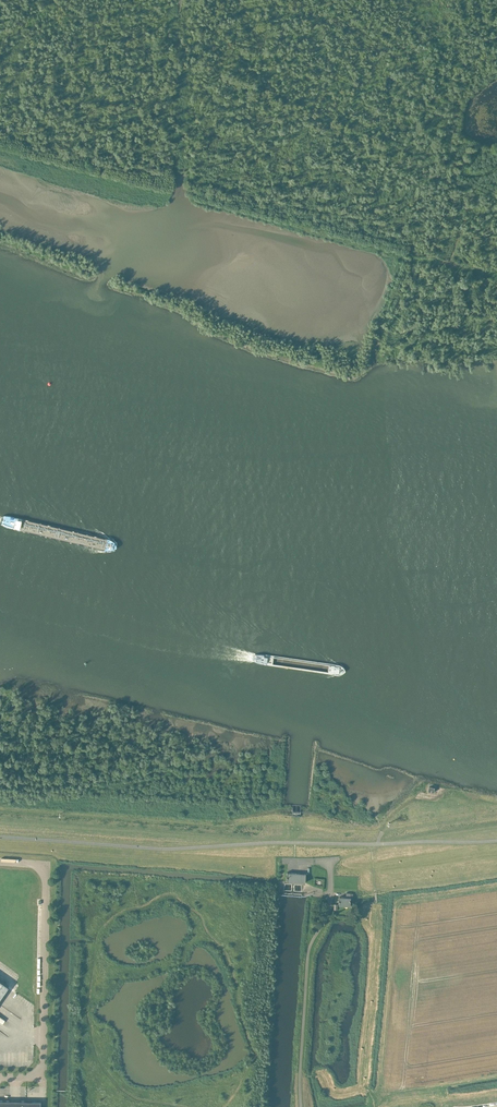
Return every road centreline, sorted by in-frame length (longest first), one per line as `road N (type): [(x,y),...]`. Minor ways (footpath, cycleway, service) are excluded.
road 1 (track): [(0,822),(270,843)]
road 2 (unclassified): [(0,1077),(42,1078),(46,865)]
road 3 (track): [(496,826),(377,844)]

